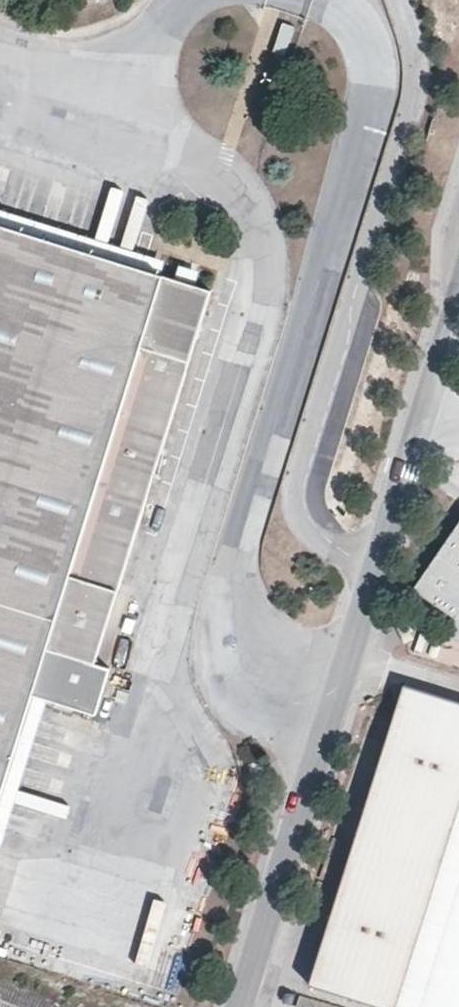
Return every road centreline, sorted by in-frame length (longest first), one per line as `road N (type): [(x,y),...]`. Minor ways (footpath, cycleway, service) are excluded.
road 1 (residential): [(458,307),(241,1006)]

